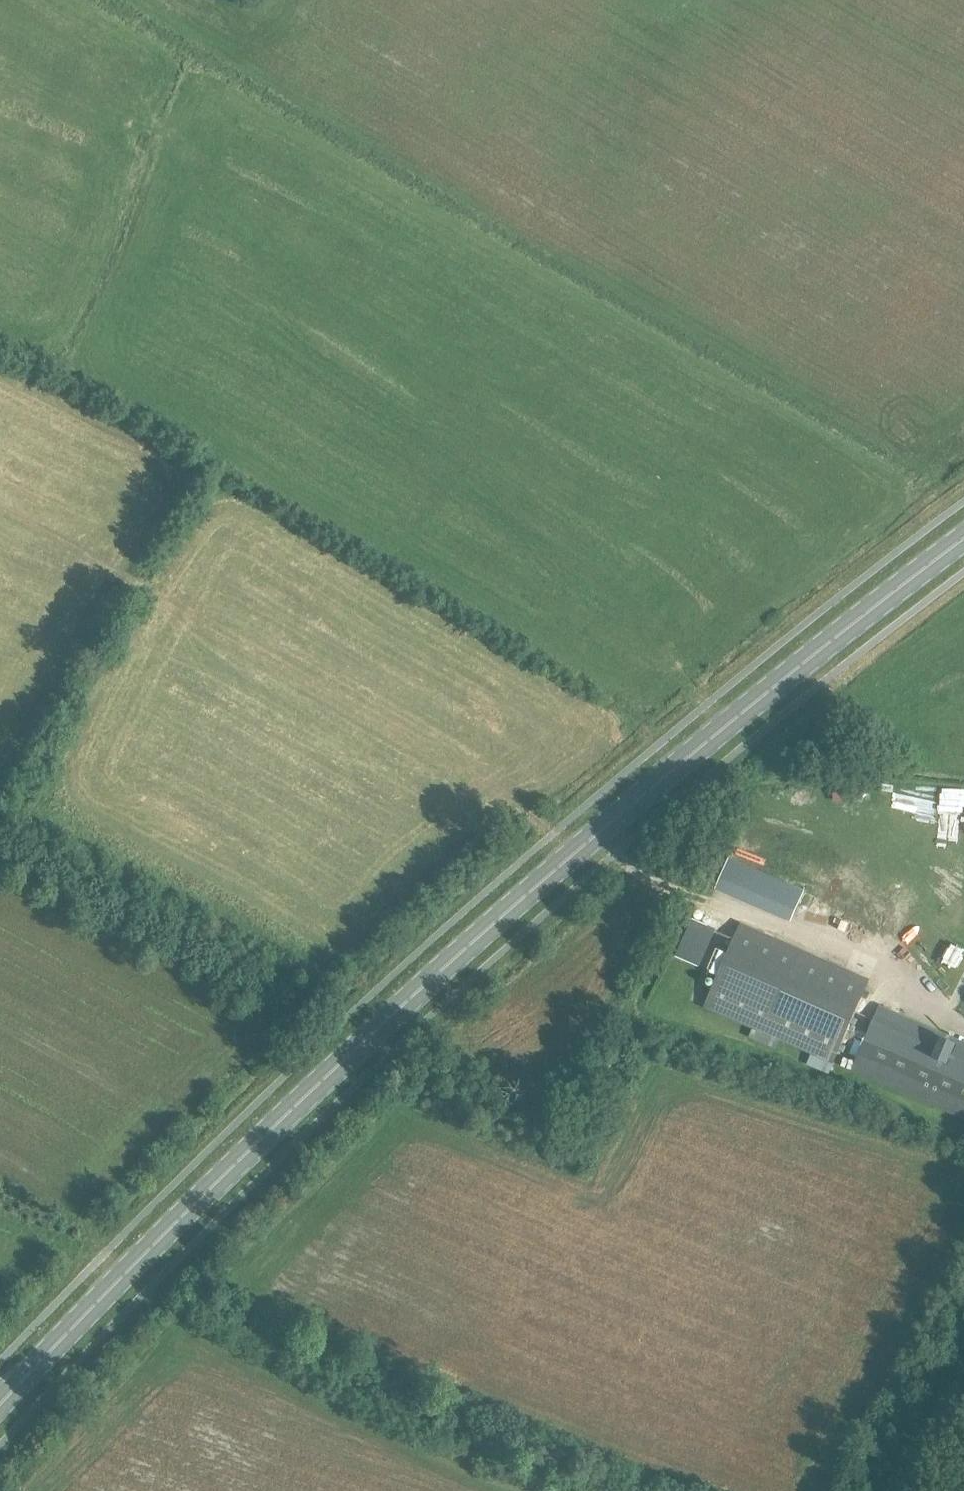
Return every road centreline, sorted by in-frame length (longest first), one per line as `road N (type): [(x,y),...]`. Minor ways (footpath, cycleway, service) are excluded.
road 1 (primary): [(0,1413),(234,1173),(834,638),(963,544)]
road 2 (unclassified): [(902,1490),(963,1383)]

